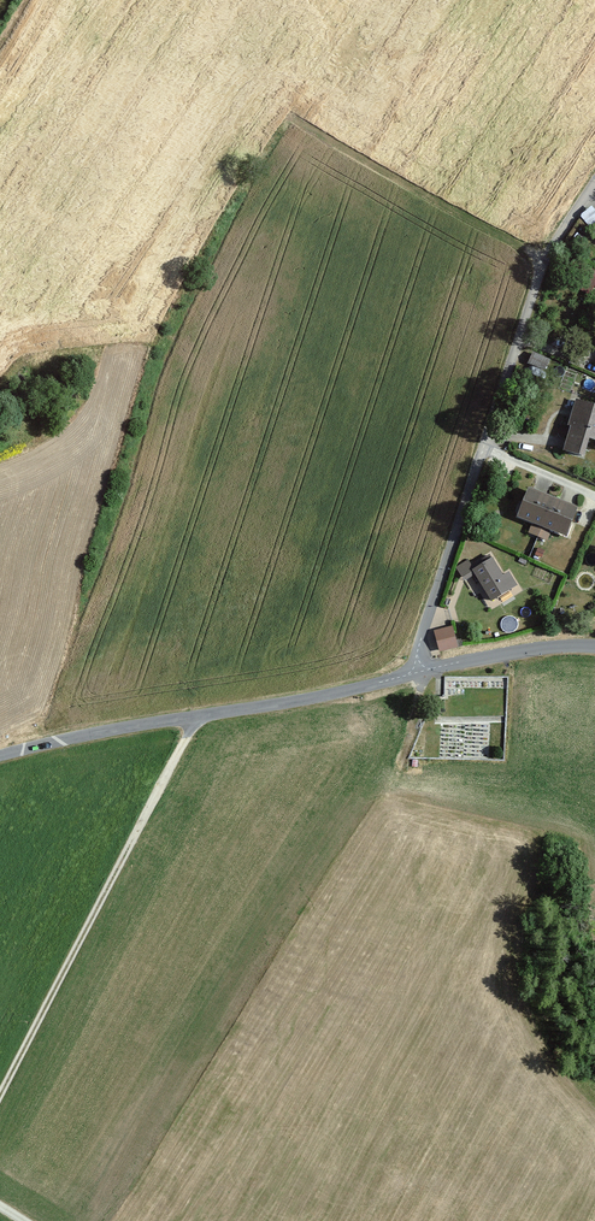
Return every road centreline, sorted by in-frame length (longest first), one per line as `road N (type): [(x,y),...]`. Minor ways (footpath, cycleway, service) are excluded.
road 1 (track): [(204,714),(183,739),(0,1094)]
road 2 (residential): [(0,754),(414,671)]
road 3 (unclassified): [(594,182),(539,273),(481,448)]
road 4 (unclassified): [(481,448),(414,671)]
road 5 (residential): [(414,671),(553,645),(594,646)]
road 6 (residential): [(481,448),(594,495)]

